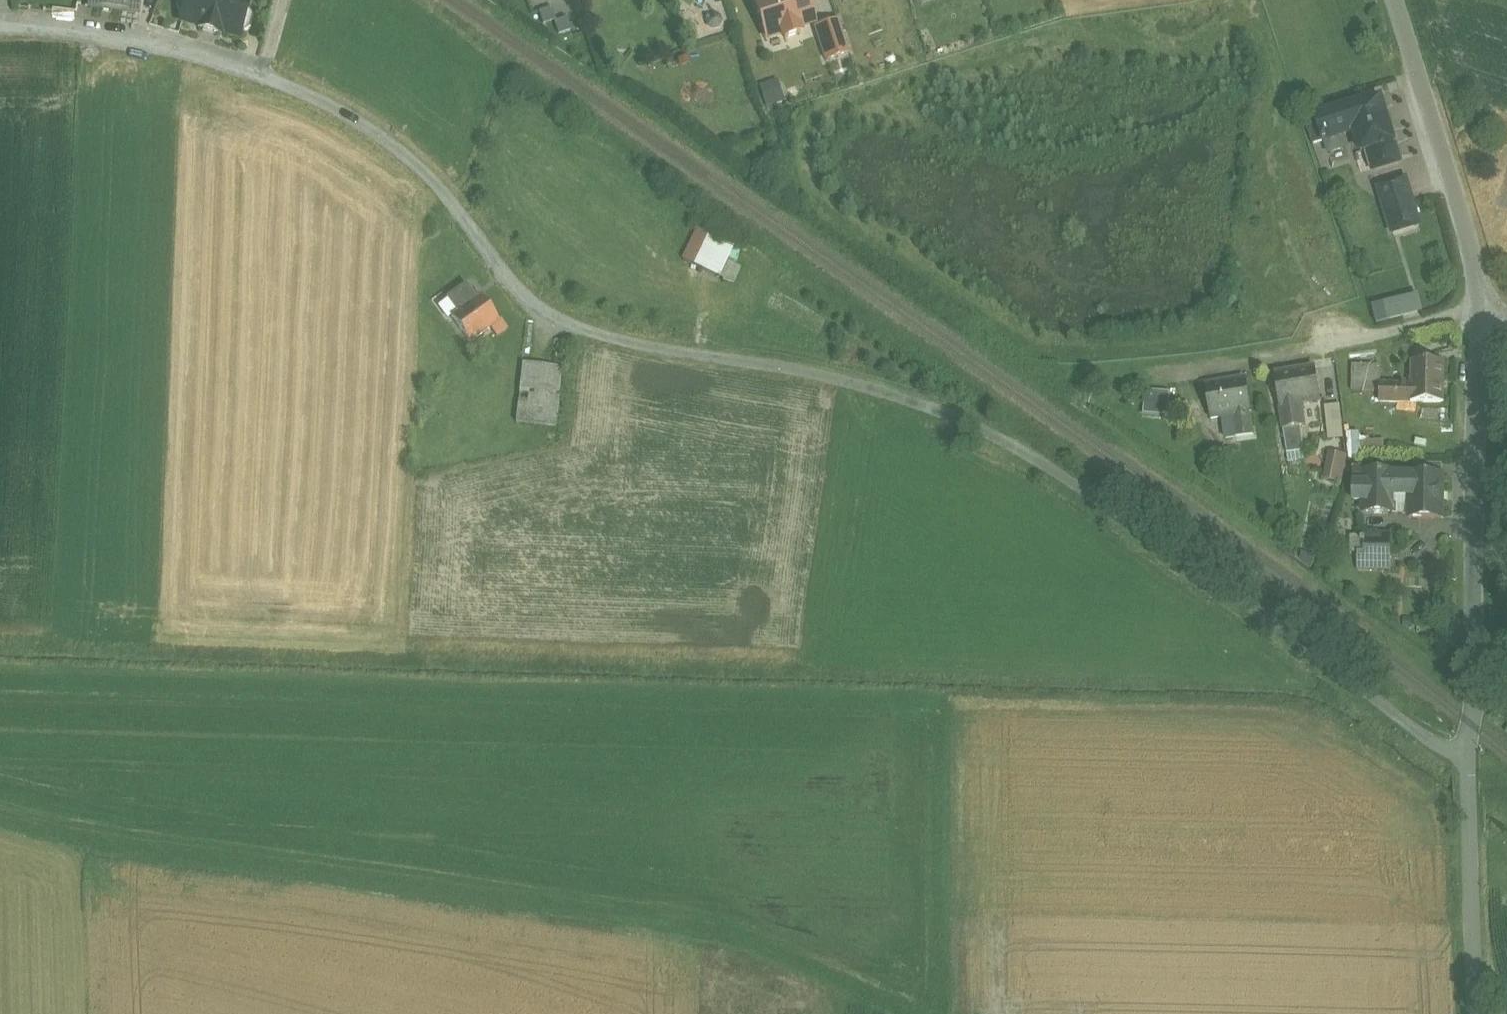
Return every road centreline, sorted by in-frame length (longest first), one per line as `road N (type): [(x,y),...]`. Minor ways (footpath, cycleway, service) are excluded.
road 1 (residential): [(1472,774),(1017,447),(945,410),(807,373),(598,337),(514,281),(410,155),(279,83),(180,51),(0,30)]
road 2 (unclassified): [(1479,313),(1475,654)]
road 3 (unclassified): [(1395,0),(1472,254),(1479,313)]
road 4 (residential): [(1479,313),(1337,350),(1202,372)]
road 5 (unclassified): [(1472,774),(1478,1013)]
road 6 (unclassified): [(1475,654),(1472,774)]

